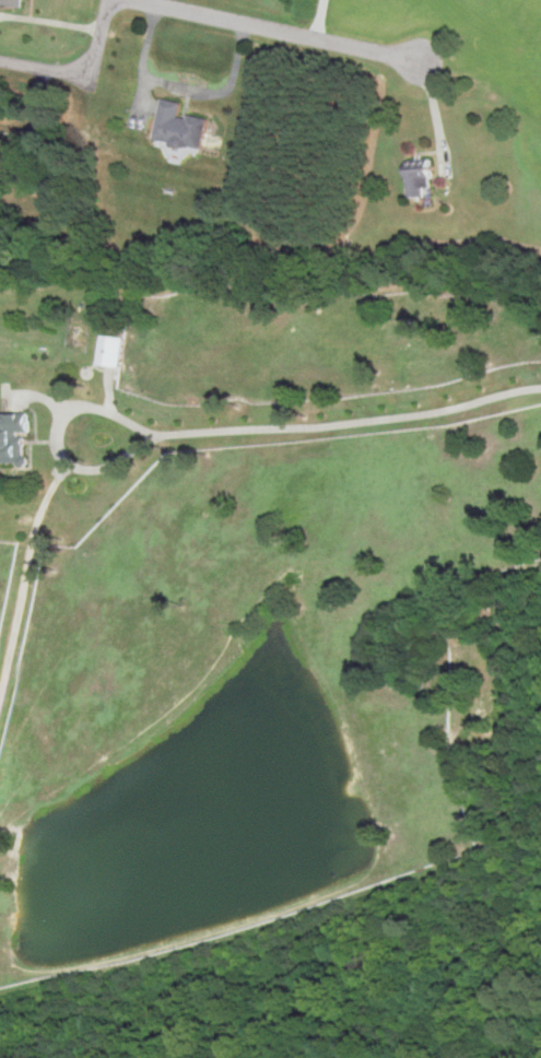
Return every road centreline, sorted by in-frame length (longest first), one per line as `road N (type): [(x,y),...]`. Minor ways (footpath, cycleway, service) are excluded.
road 1 (residential): [(540,389),(390,419),(154,435)]
road 2 (residential): [(143,0),(435,73)]
road 3 (residential): [(61,246),(115,0)]

